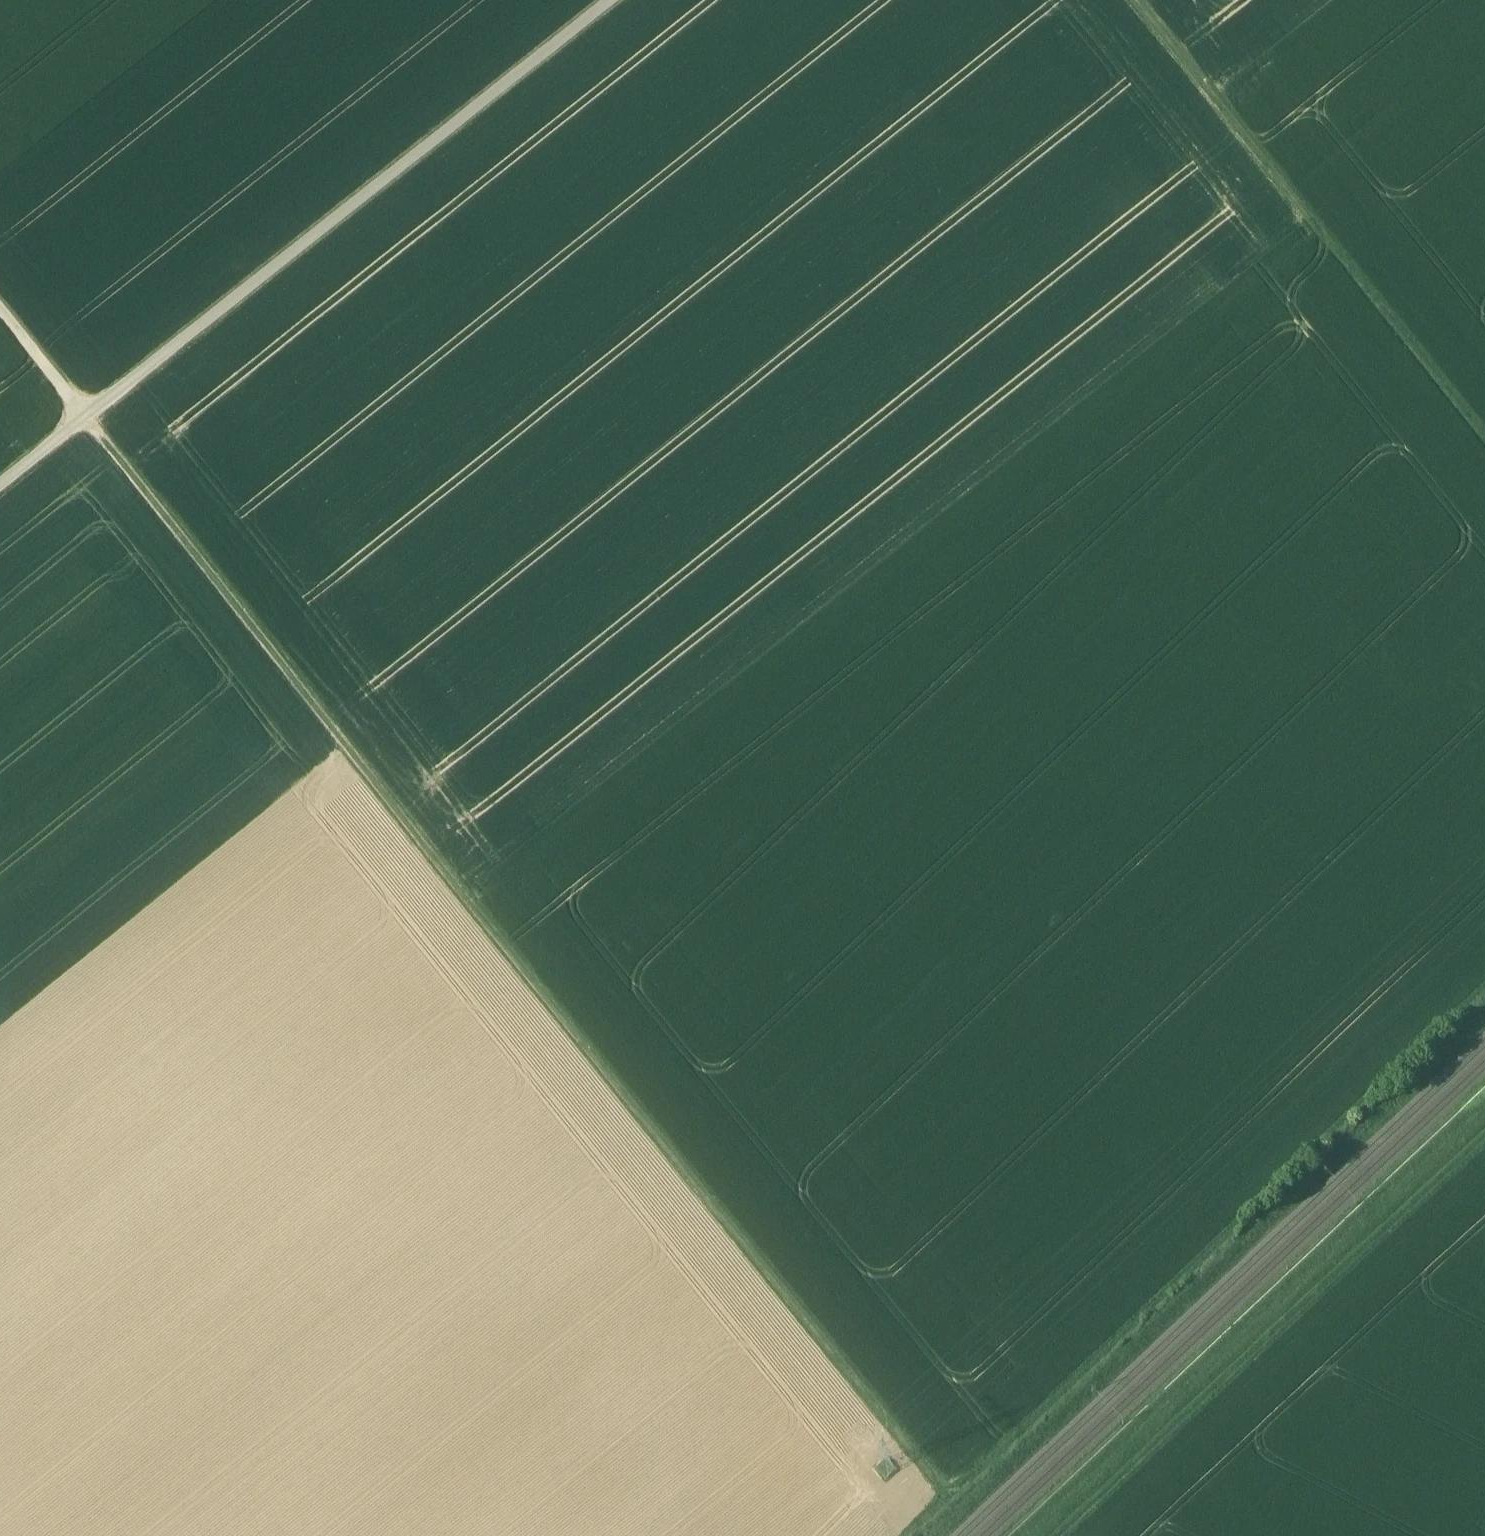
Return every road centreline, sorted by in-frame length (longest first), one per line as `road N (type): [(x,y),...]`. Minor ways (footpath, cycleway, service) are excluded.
road 1 (track): [(955,1500),(84,419)]
road 2 (track): [(0,485),(610,0)]
road 3 (track): [(1042,1535),(1484,1117)]
road 4 (track): [(1484,433),(1139,0)]
road 5 (track): [(0,312),(84,419)]

